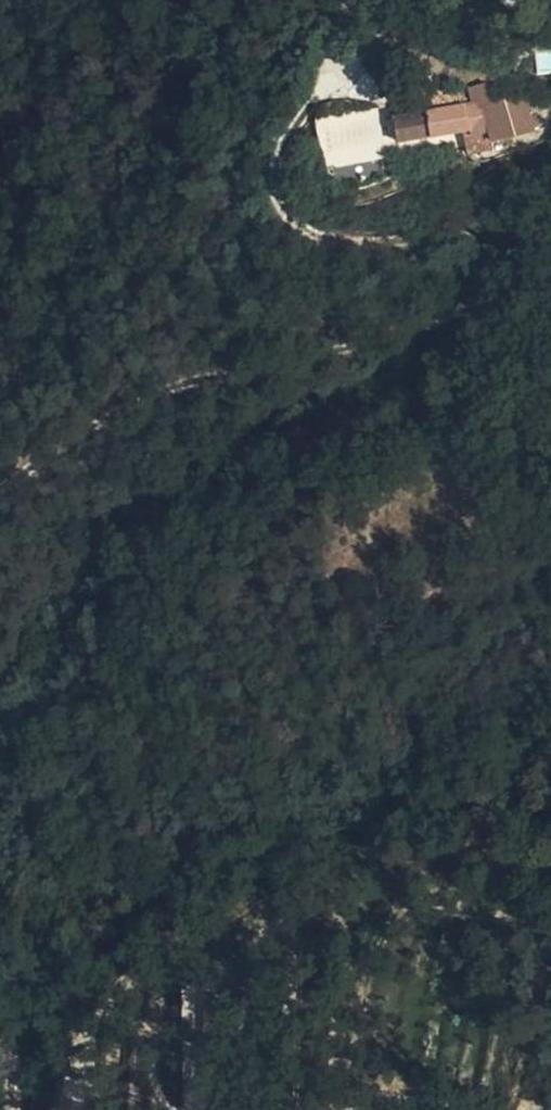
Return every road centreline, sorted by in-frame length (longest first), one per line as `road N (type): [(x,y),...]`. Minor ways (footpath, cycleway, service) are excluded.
road 1 (track): [(0,475),(12,459),(164,373),(222,373),(395,344),(506,296),(530,272),(530,241),(500,225),(377,244),(311,230),(279,200),(274,157),(314,90),(349,81)]

